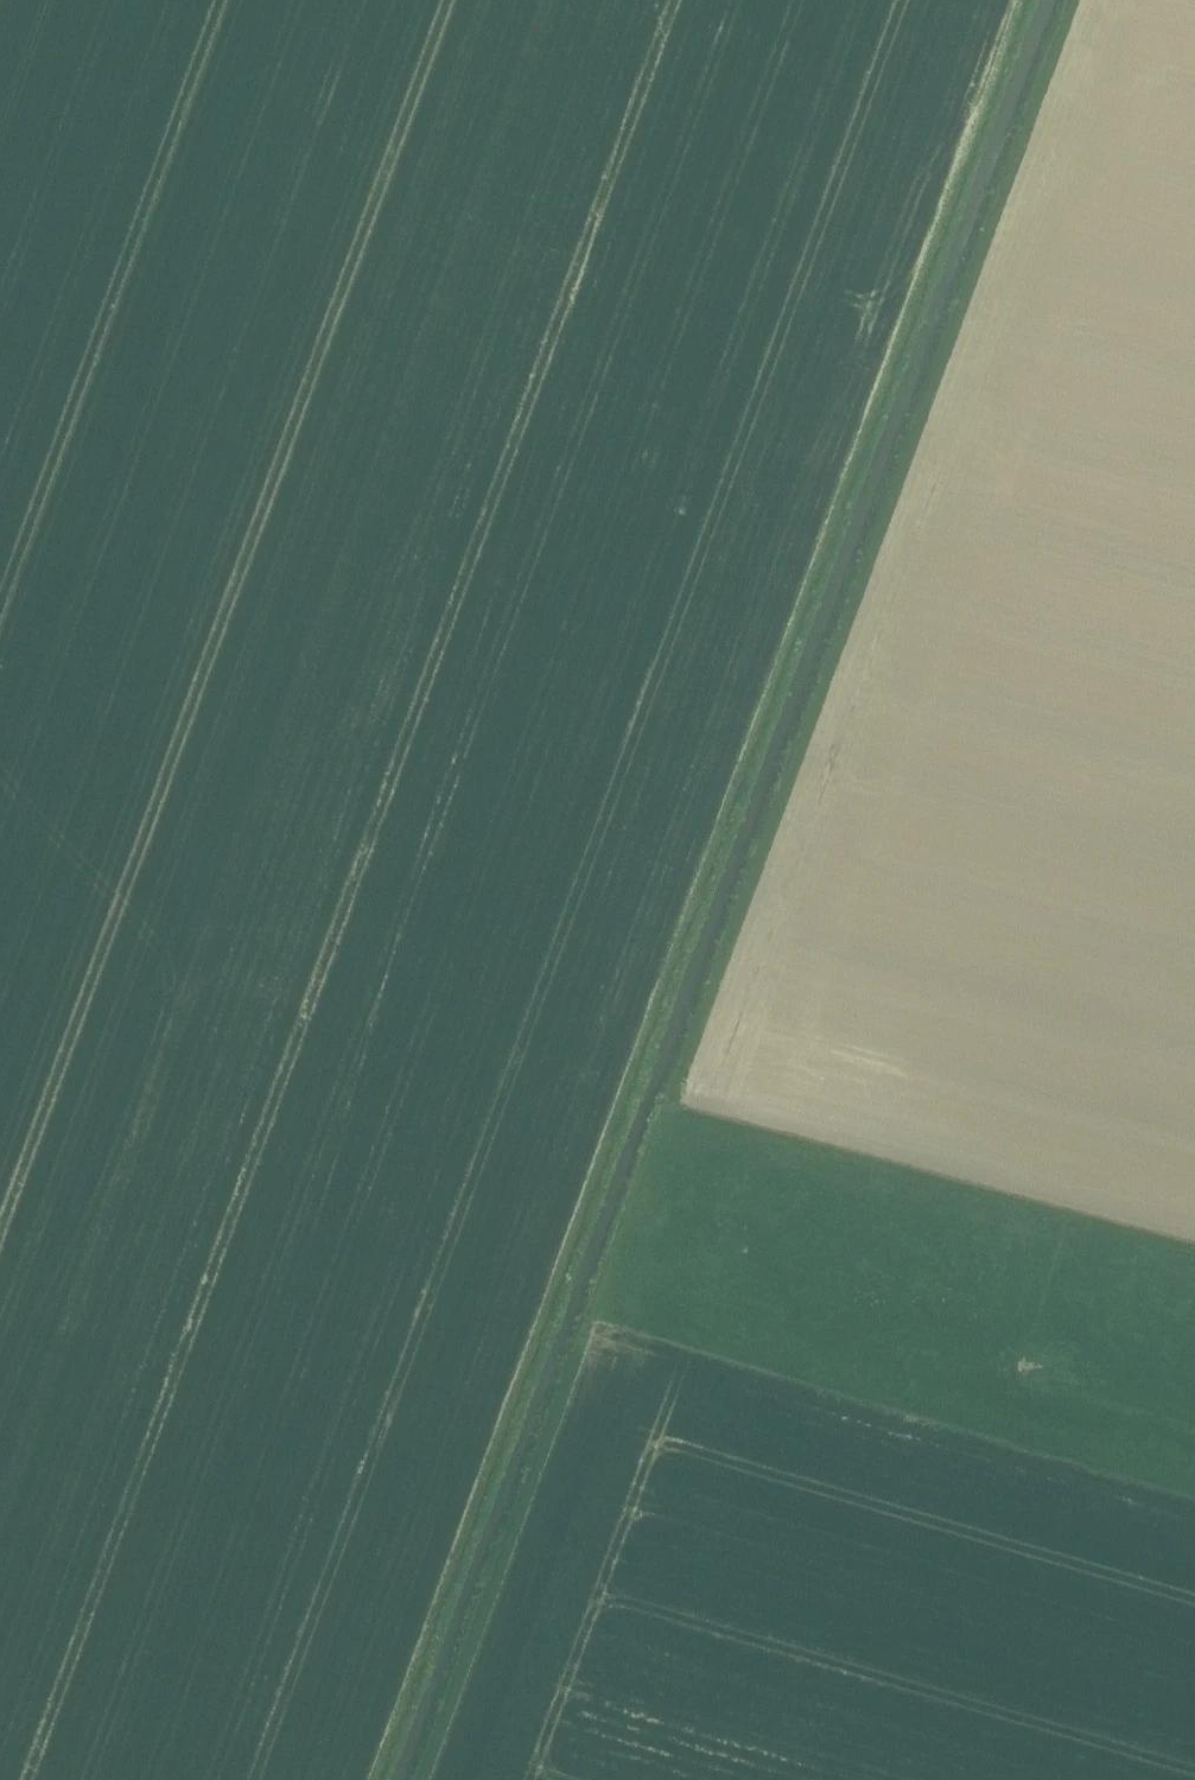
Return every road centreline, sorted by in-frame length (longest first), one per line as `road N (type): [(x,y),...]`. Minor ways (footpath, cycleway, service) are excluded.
road 1 (track): [(374,1779),(1022,0)]

